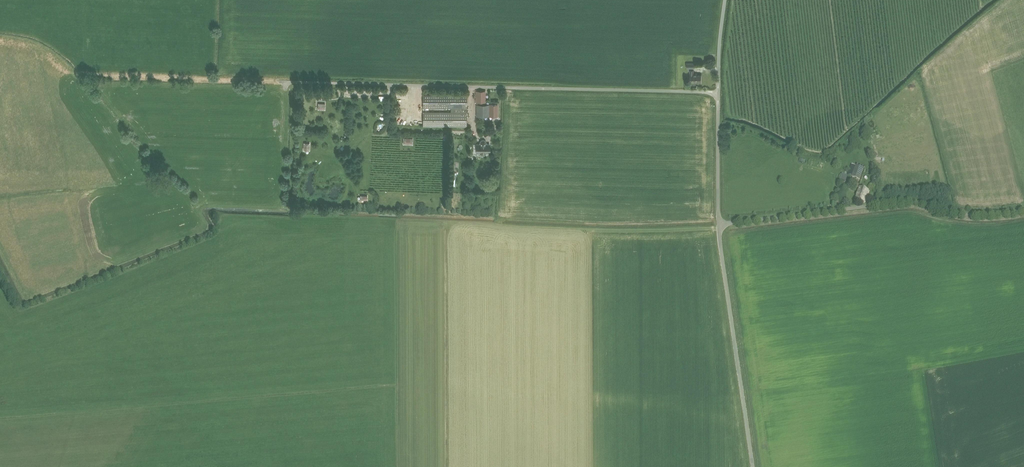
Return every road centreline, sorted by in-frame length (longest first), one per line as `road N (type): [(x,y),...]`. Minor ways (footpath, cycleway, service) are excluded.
road 1 (unclassified): [(719,223),(901,201),(979,215),(1023,209)]
road 2 (track): [(442,224),(719,228)]
road 3 (unclassified): [(752,466),(719,223)]
road 4 (unclassified): [(719,223),(725,0)]
road 5 (track): [(276,80),(75,75)]

